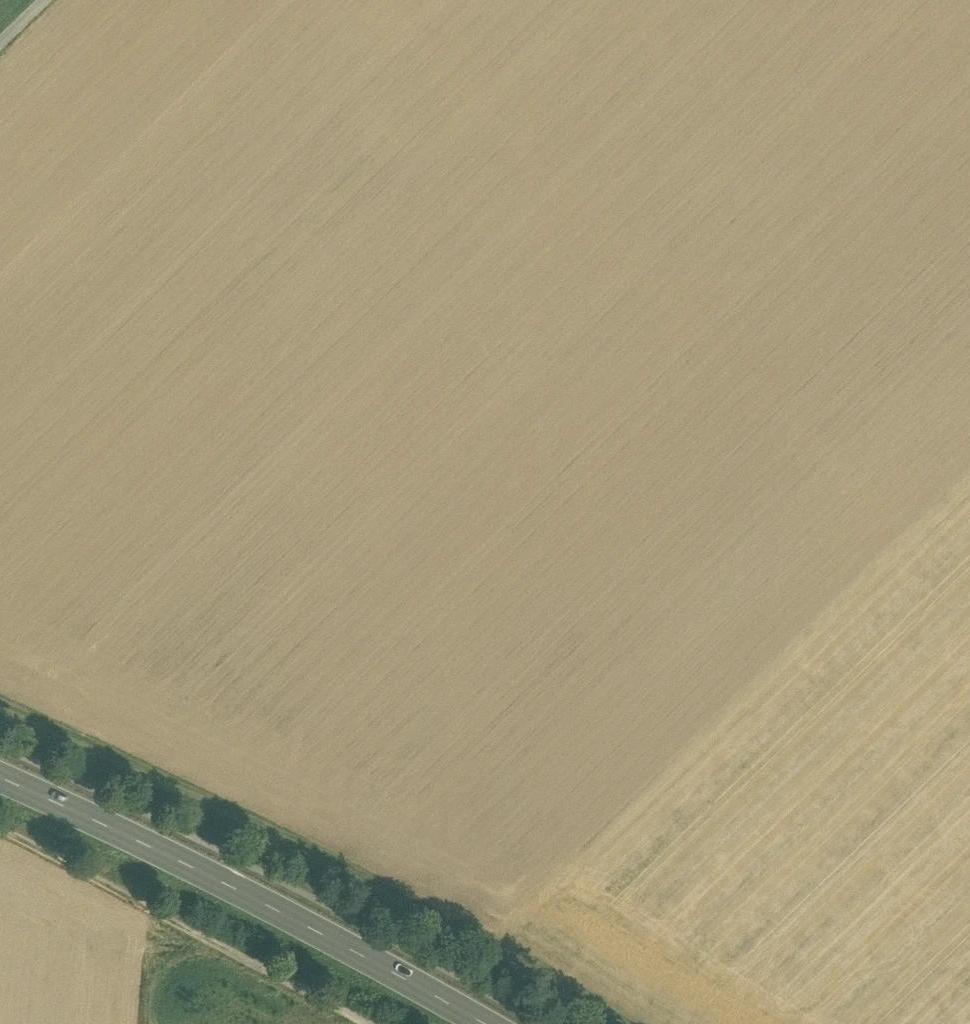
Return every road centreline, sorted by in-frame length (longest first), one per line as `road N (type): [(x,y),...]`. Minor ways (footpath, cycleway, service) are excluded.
road 1 (track): [(0,712),(503,953),(623,1023)]
road 2 (secondary): [(489,1023),(0,781)]
road 3 (track): [(354,1023),(0,835)]

